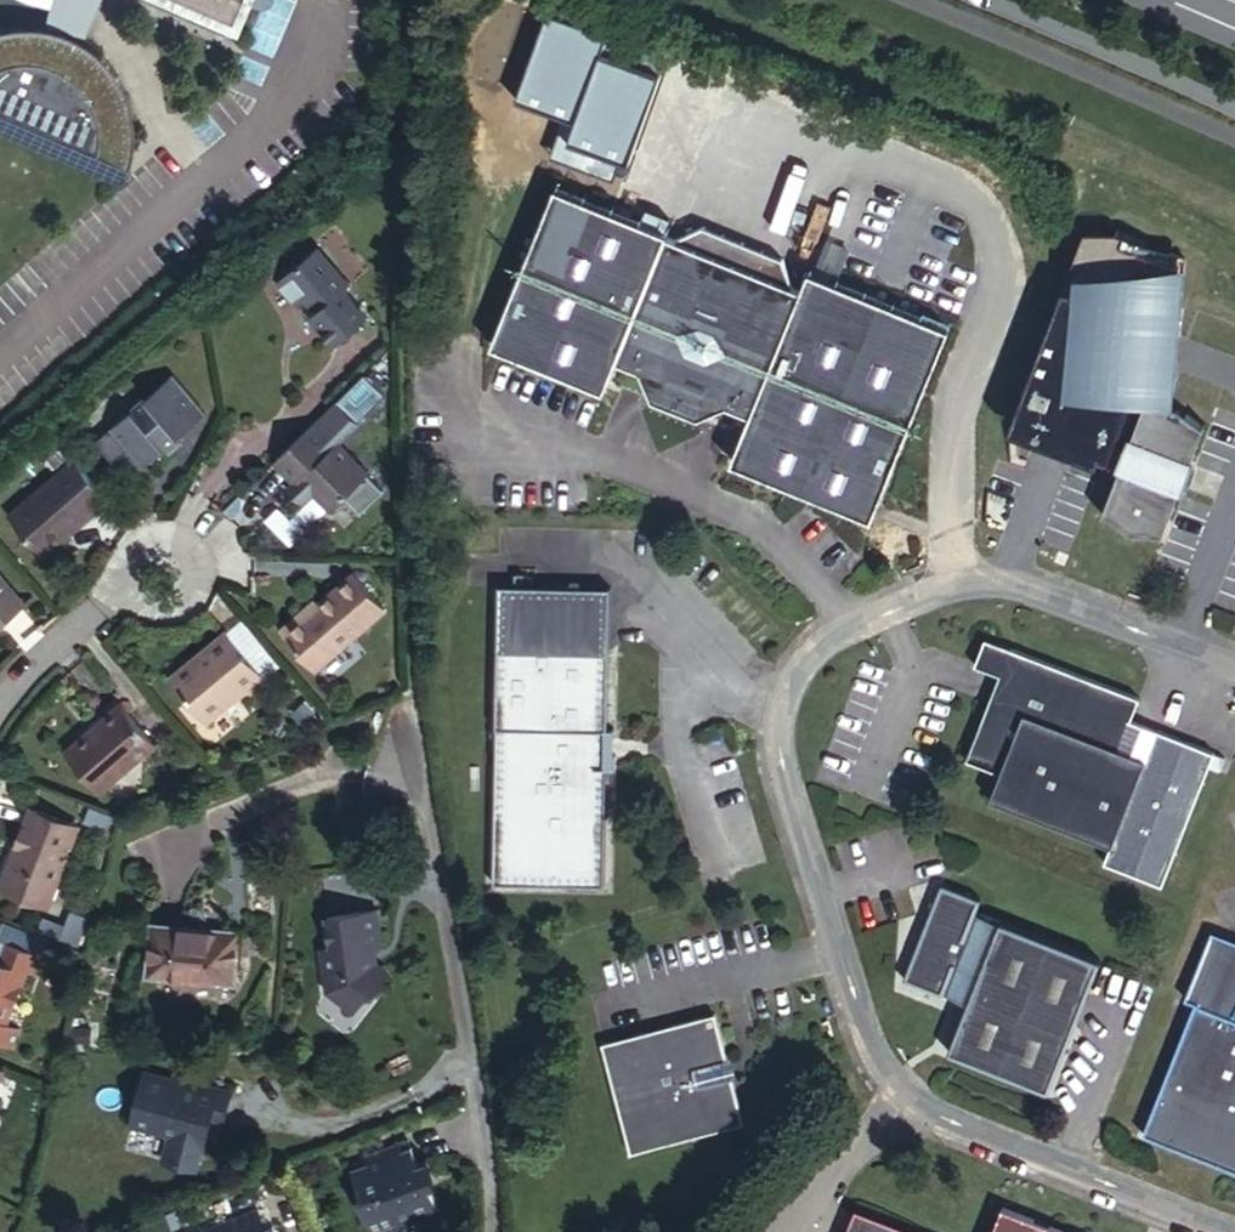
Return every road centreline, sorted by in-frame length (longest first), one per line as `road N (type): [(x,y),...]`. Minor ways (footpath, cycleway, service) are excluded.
road 1 (unclassified): [(1234,660),(1105,612),(991,583),(959,589),(874,614),(795,682),(785,751),(842,950),(881,1059),(902,1087),(943,1118),(1225,1231)]
road 2 (residential): [(492,1231),(454,961),(426,819),(393,722)]
road 3 (secondary): [(983,0),(1234,104)]
road 4 (unclassified): [(167,571),(99,603),(0,702)]

